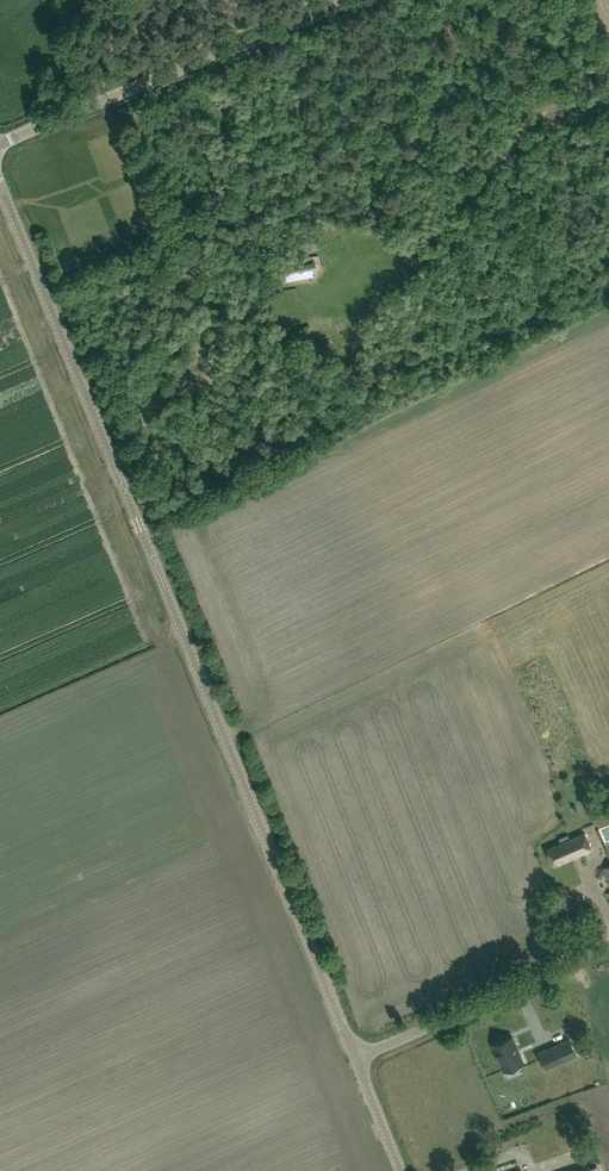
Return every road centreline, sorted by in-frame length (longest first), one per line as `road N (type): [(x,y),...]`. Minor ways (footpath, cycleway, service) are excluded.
road 1 (unclassified): [(356,1059),(0,181)]
road 2 (unclassified): [(0,144),(351,0)]
road 3 (unclassified): [(356,1059),(608,945)]
road 4 (unclassified): [(401,1170),(356,1059)]

